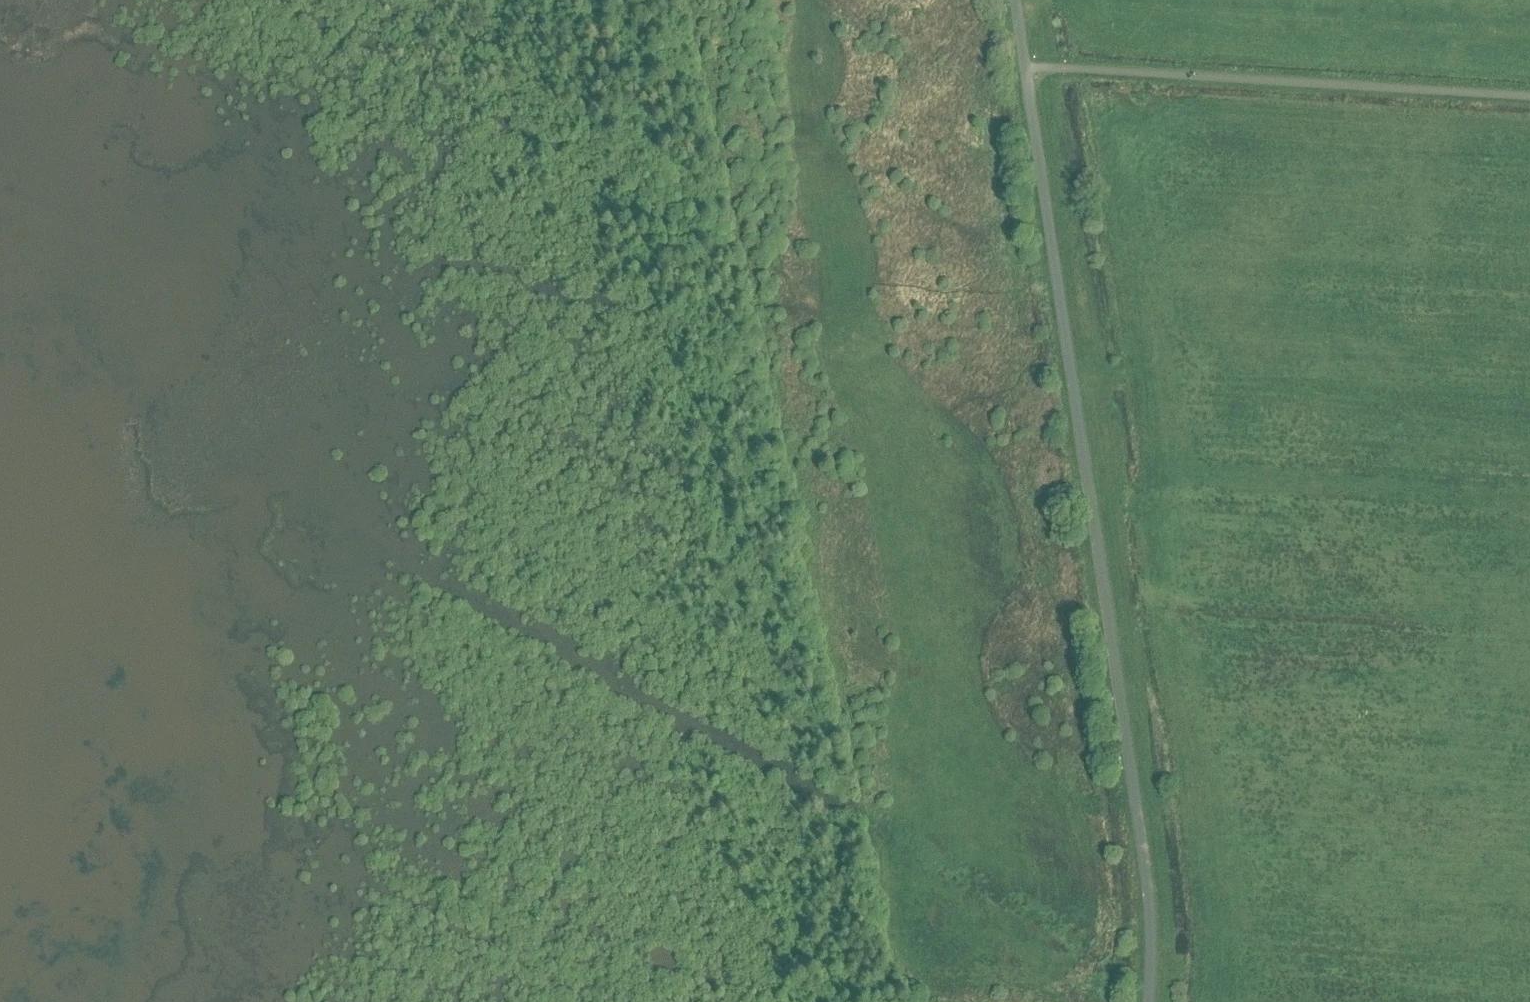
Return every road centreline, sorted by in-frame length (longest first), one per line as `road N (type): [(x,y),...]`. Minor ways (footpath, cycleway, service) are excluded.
road 1 (unclassified): [(1148,1001),(1153,944),(1137,827),(1014,0)]

